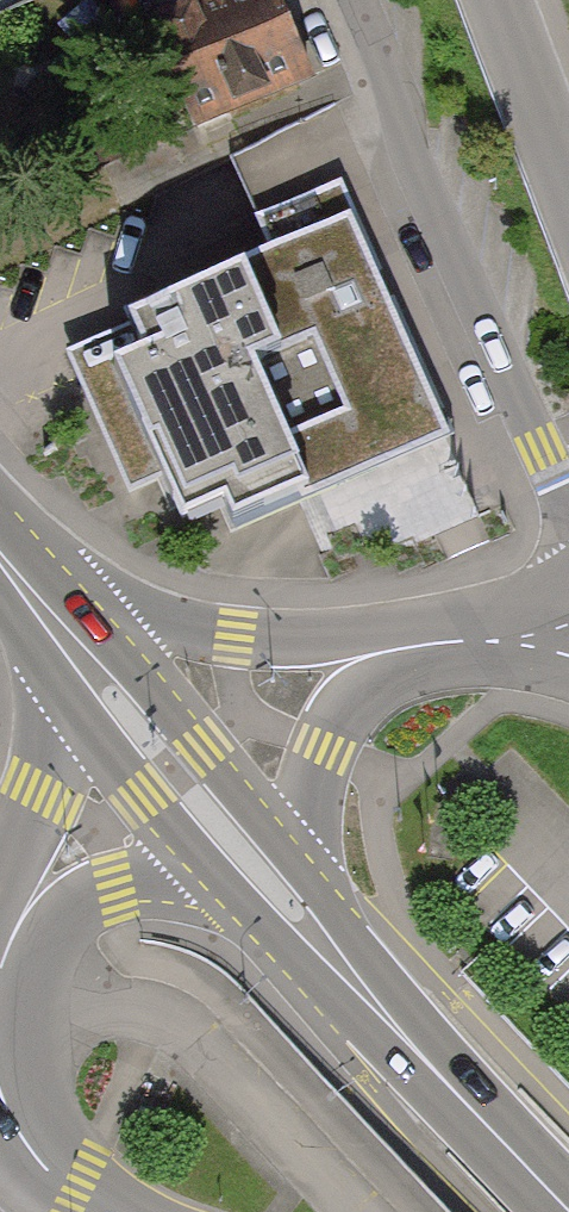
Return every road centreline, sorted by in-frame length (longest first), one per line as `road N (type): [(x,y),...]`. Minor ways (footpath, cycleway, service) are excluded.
road 1 (residential): [(568,514),(357,0)]
road 2 (secondary): [(568,1207),(284,898)]
road 3 (residential): [(434,643),(164,628),(22,587)]
road 4 (secondary): [(284,898),(22,587)]
road 5 (tertiary): [(22,587),(45,746),(38,797),(0,924)]
road 6 (tertiary): [(0,998),(36,950),(113,885),(214,877),(284,898)]
road 7 (residential): [(284,898),(328,748),(346,715),(373,684),(434,643)]
road 8 (residential): [(500,0),(568,180)]
road 9 (tertiary): [(0,1089),(28,1146),(55,1178),(106,1211)]
road 10 (residential): [(434,643),(568,638)]

